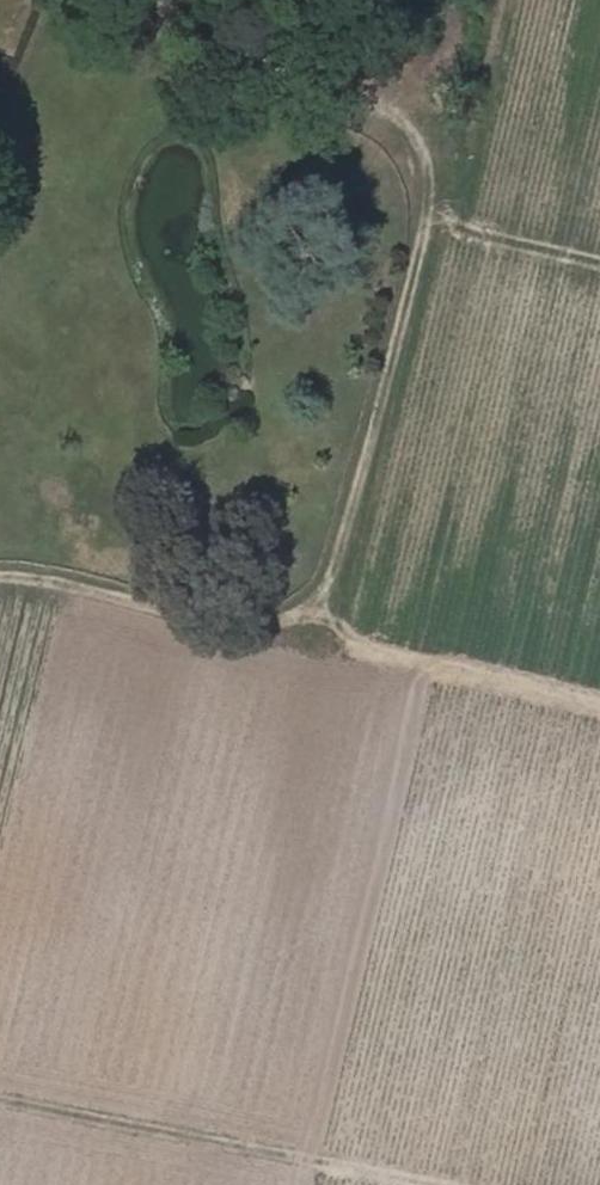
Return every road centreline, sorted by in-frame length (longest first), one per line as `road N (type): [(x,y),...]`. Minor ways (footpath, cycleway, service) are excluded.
road 1 (track): [(0,1100),(446,1184)]
road 2 (track): [(503,0),(449,224),(599,260)]
road 3 (track): [(303,608),(349,649),(599,704)]

